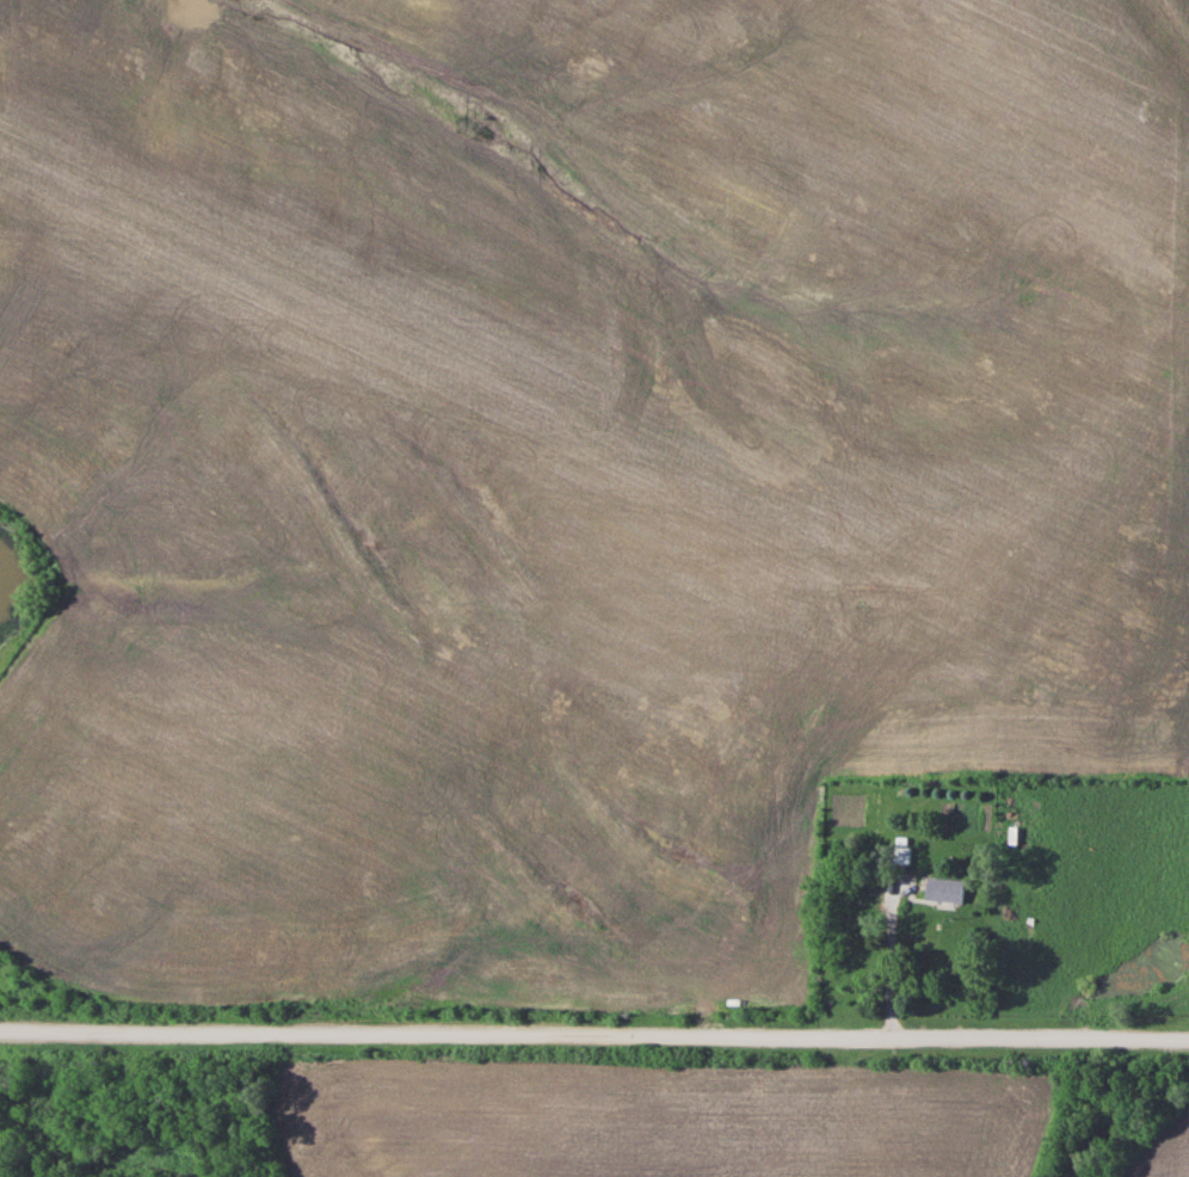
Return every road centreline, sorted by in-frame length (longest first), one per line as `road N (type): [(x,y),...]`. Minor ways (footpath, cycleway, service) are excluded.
road 1 (residential): [(0,1020),(1188,1034)]

